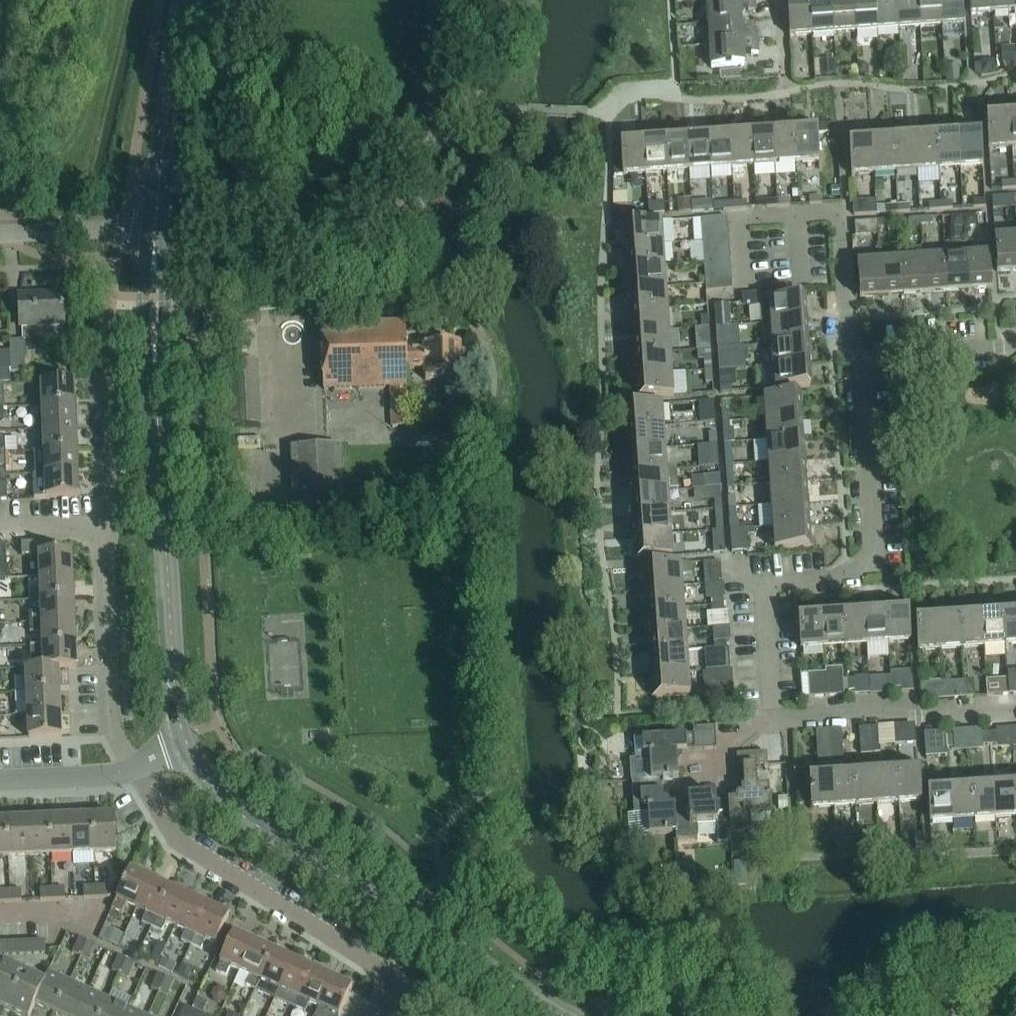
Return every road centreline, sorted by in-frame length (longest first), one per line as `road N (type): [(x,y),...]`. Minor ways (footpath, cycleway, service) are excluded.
road 1 (residential): [(776,716),(765,584),(838,579),(870,557),(858,393),(867,368),(892,356),(1015,341)]
road 2 (tertiary): [(569,1015),(250,820),(211,785),(189,746)]
road 3 (residential): [(458,1015),(179,838),(135,770)]
road 4 (residential): [(443,323),(441,243),(423,218),(238,216),(208,187),(158,175)]
road 5 (tertiary): [(189,746),(176,699),(156,402)]
road 6 (residential): [(135,770),(111,706),(109,529)]
road 7 (residential): [(1015,710),(776,716)]
road 8 (tertiary): [(158,175),(184,0)]
road 9 (tertiary): [(156,228),(143,297),(156,402)]
road 10 (tertiary): [(156,402),(165,297),(156,228)]
road 11 (residential): [(109,529),(103,380)]
road 12 (unclassified): [(9,232),(156,228)]
road 13 (unclassified): [(0,779),(135,770)]

